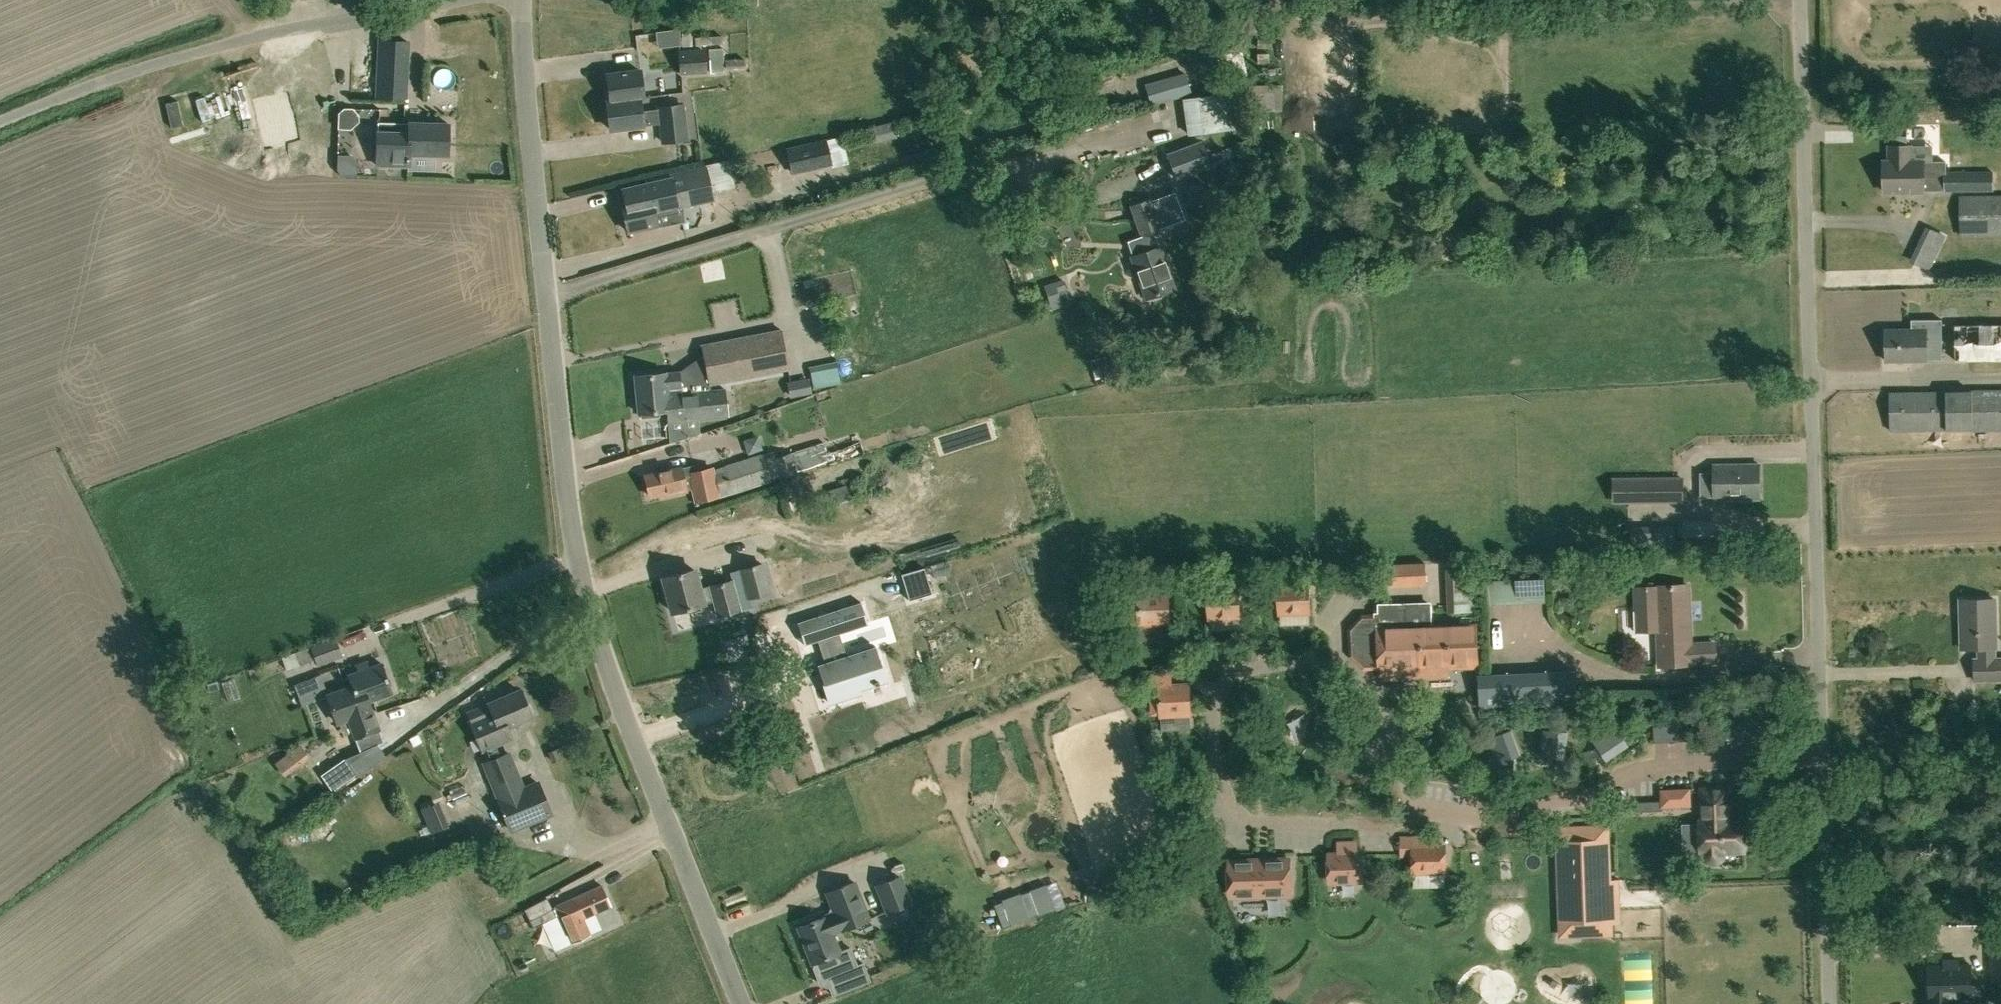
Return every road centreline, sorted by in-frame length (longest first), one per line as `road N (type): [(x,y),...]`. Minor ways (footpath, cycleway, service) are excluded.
road 1 (unclassified): [(744,1003),(585,596),(562,452),(524,0)]
road 2 (unclassified): [(1831,1003),(1801,0)]
road 3 (unclassified): [(0,127),(201,54),(468,0)]

